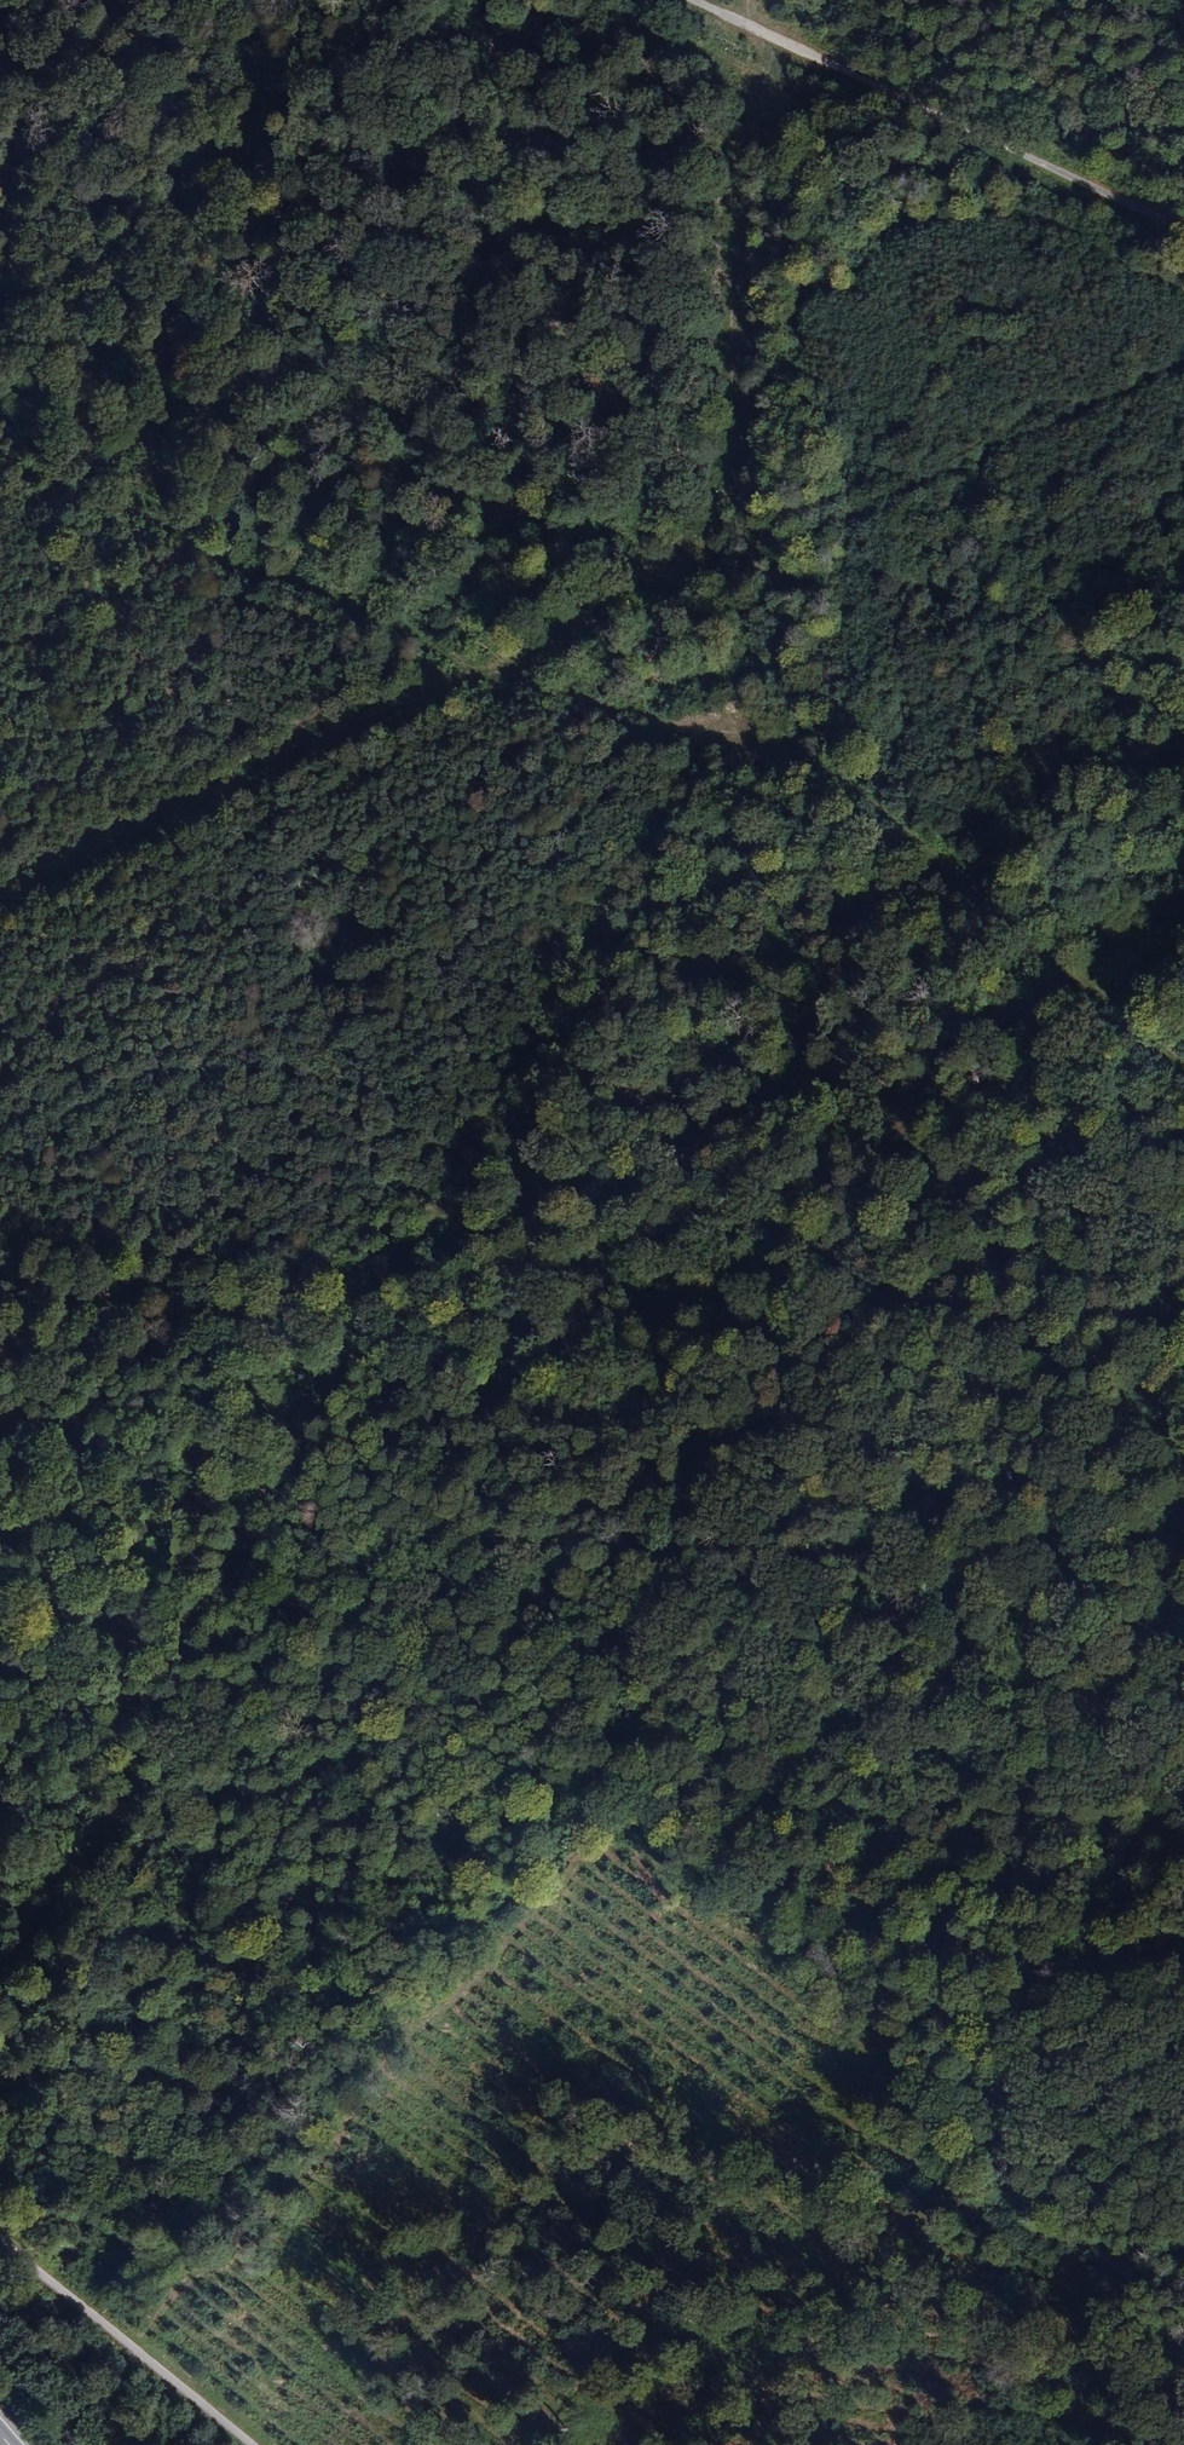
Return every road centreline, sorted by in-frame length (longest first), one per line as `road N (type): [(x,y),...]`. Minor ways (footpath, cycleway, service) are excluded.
road 1 (track): [(693,0),(1183,229)]
road 2 (track): [(246,2444),(0,2235)]

